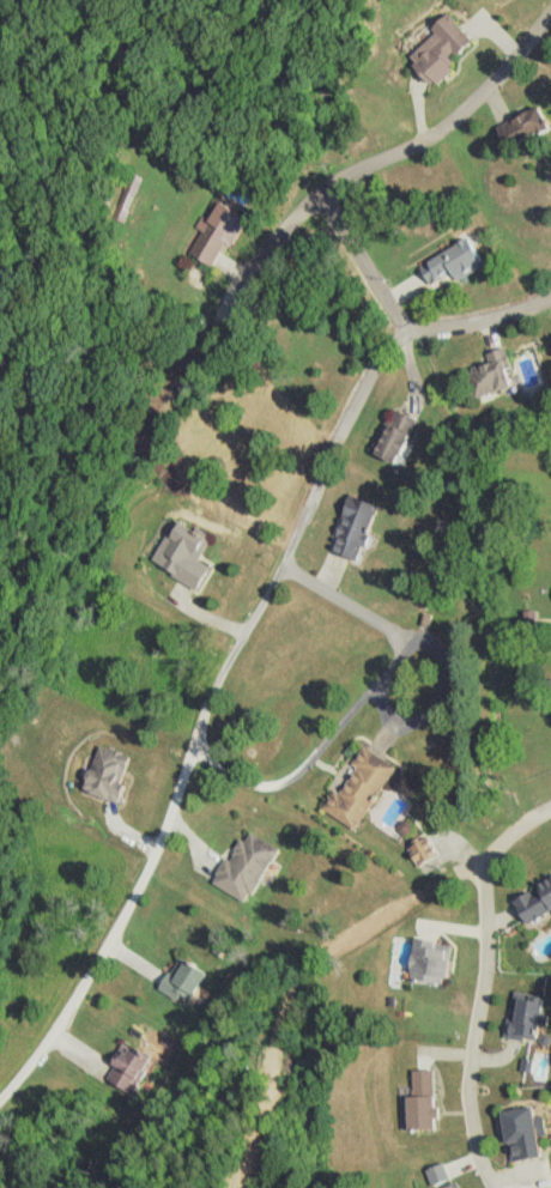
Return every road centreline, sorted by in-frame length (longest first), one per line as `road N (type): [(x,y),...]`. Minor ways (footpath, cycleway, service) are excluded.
road 1 (residential): [(550,299),(471,326),(411,334),(361,401),(292,550),(228,662),(123,927),(0,1098)]
road 2 (residential): [(550,811),(502,844),(491,862),(474,1139),(498,1187)]
road 3 (residential): [(265,250),(355,168),(396,156),(471,108),(550,17)]
road 4 (residential): [(411,334),(328,188)]

